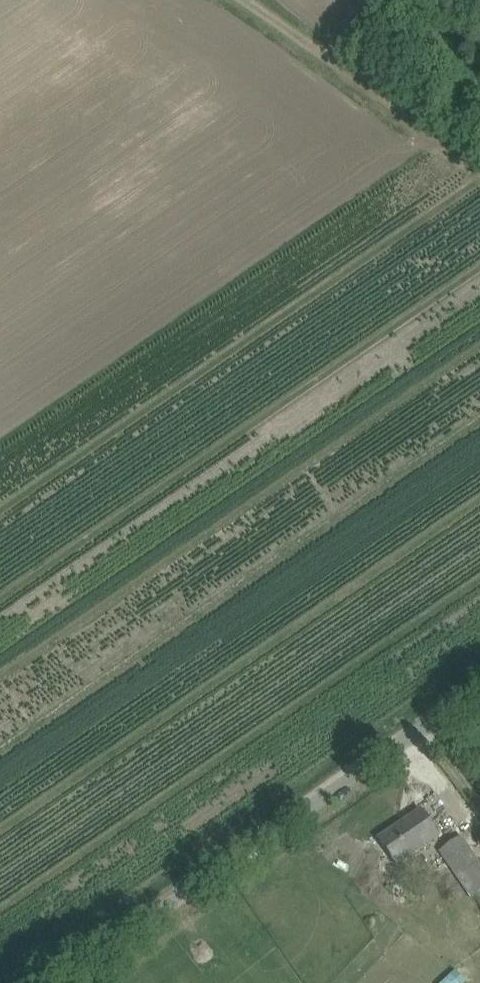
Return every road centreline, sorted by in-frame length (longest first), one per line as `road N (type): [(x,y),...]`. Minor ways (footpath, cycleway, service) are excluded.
road 1 (unclassified): [(53,982),(479,690)]
road 2 (track): [(246,0),(479,167)]

